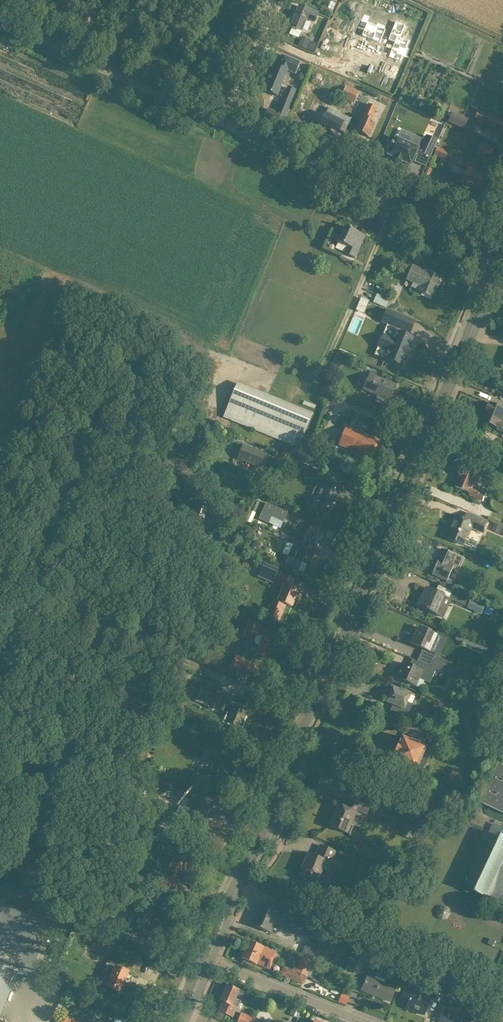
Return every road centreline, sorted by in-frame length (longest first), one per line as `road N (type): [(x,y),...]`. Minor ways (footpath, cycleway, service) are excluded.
road 1 (secondary): [(225,912),(475,318)]
road 2 (unclassified): [(499,249),(224,124)]
road 3 (unclassified): [(224,124),(0,21)]
road 4 (residential): [(361,1021),(210,961)]
road 5 (unclassified): [(275,0),(224,124)]

